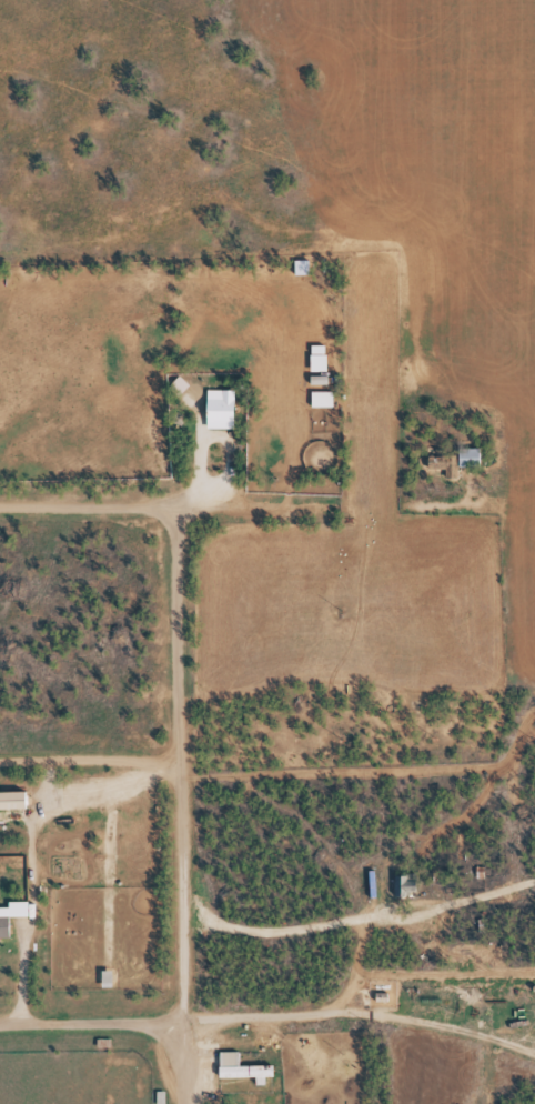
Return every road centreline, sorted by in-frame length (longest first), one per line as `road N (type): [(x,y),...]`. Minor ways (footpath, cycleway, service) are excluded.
road 1 (residential): [(179,1103),(172,508)]
road 2 (residential): [(0,508),(285,508)]
road 3 (residential): [(0,1025),(178,1021)]
road 4 (residential): [(175,760),(0,762)]

